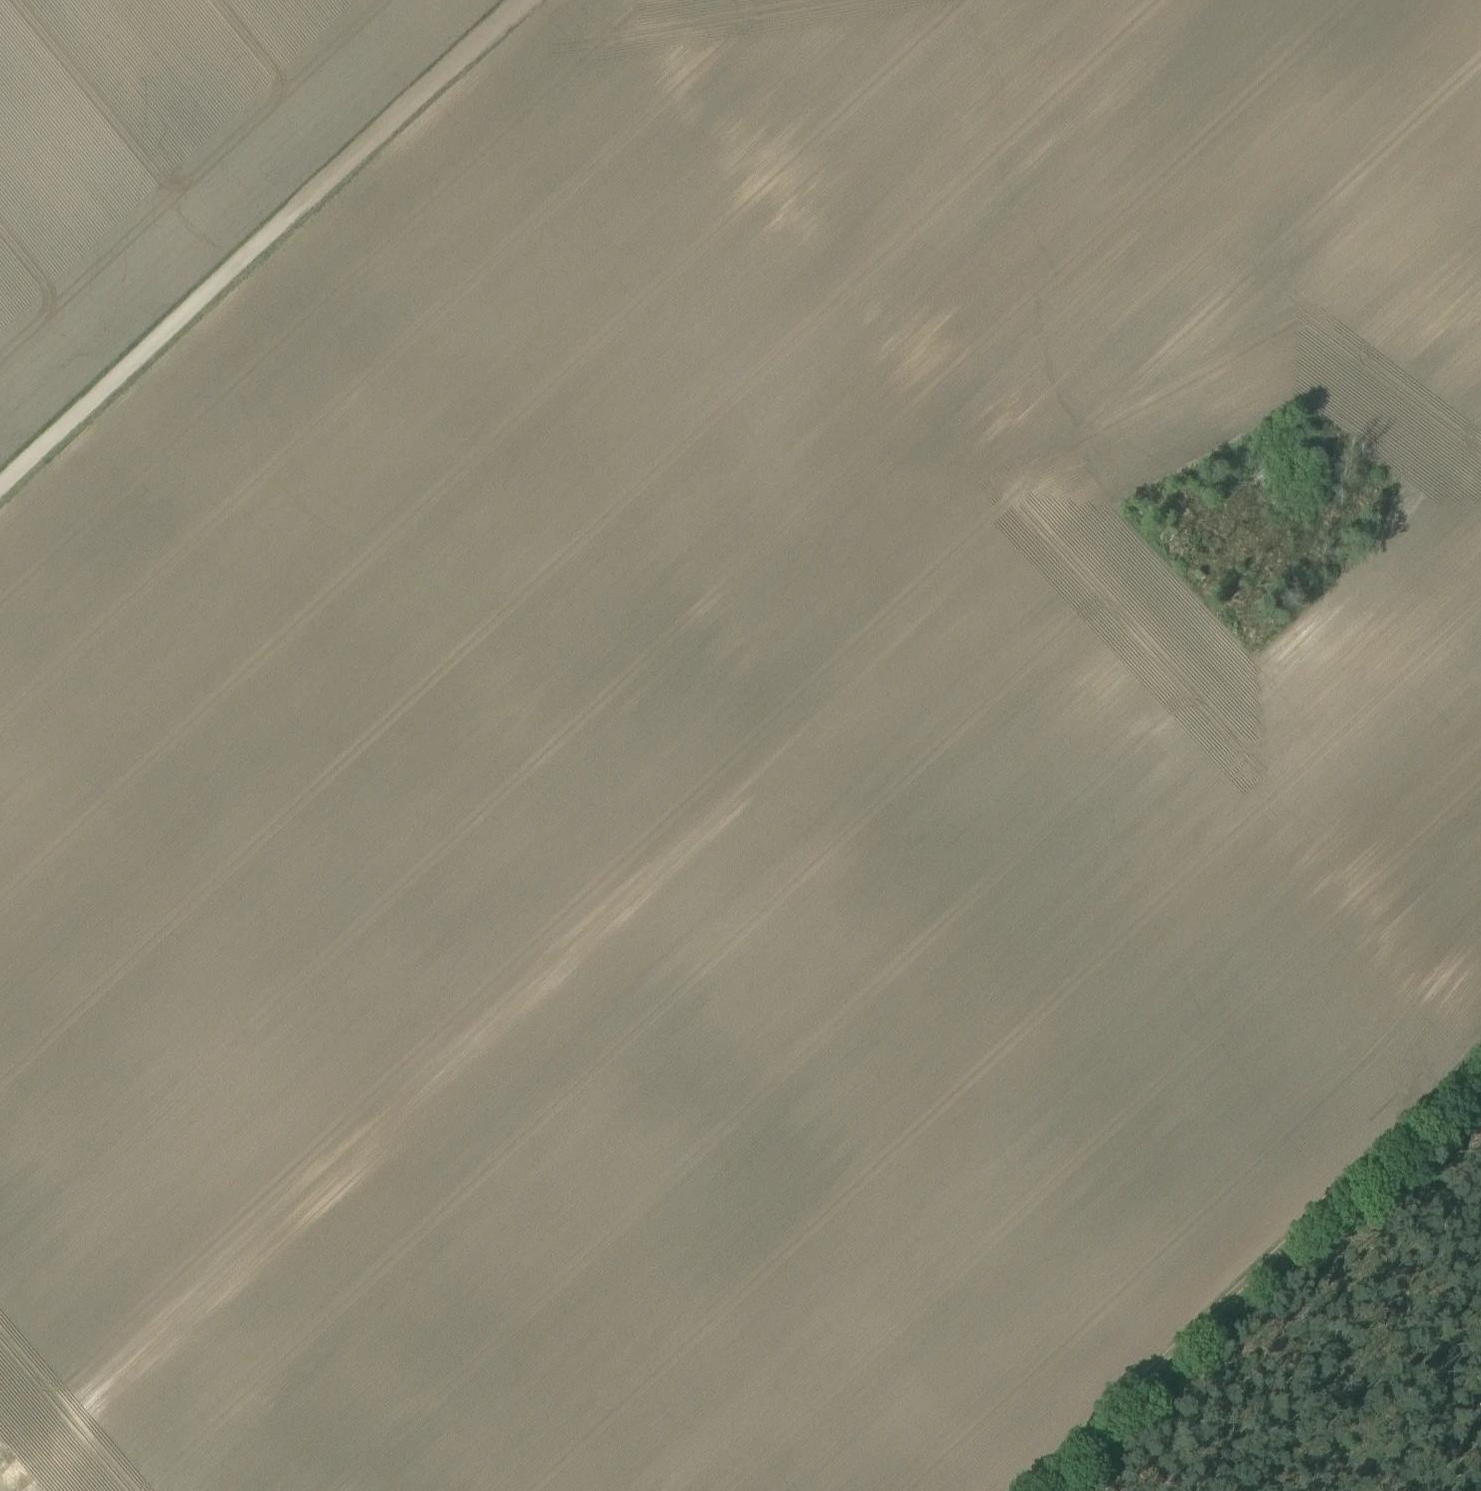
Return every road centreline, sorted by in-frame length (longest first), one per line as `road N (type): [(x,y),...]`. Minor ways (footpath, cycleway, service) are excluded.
road 1 (track): [(0,478),(511,0)]
road 2 (track): [(1025,1490),(1480,1067)]

